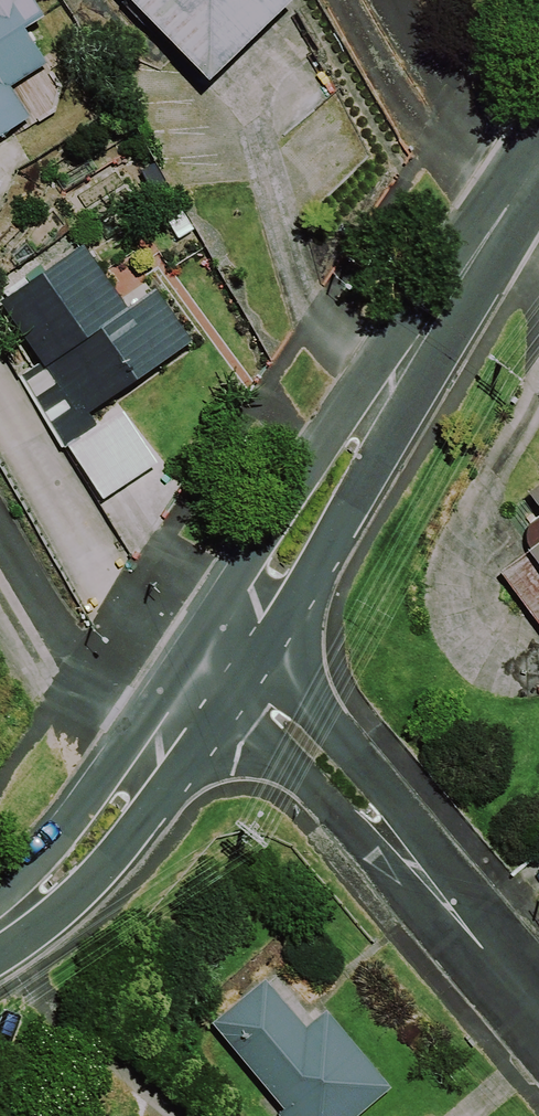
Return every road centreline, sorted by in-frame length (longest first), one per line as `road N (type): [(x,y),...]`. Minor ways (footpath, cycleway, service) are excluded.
road 1 (residential): [(538,159),(216,670)]
road 2 (residential): [(216,670),(269,705),(538,1025)]
road 3 (residential): [(216,670),(52,888),(0,930)]

